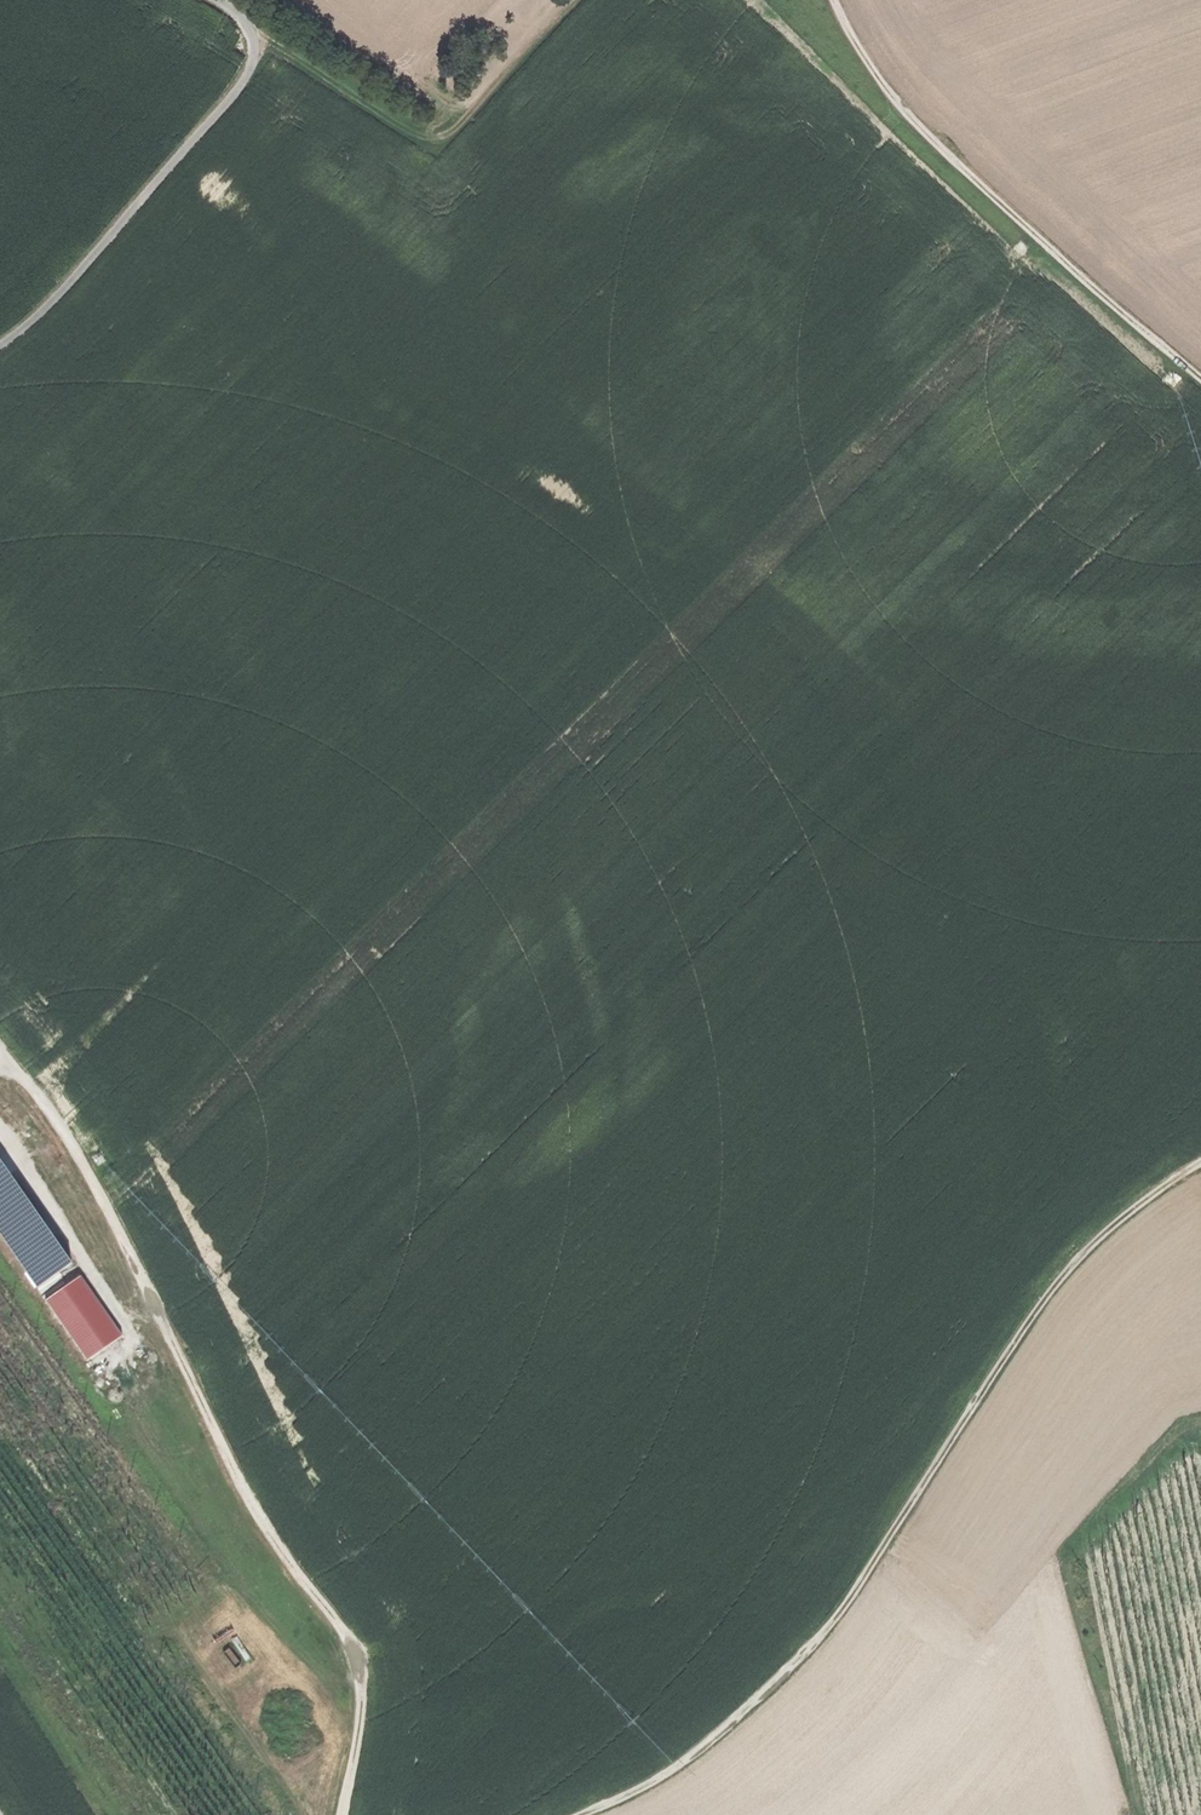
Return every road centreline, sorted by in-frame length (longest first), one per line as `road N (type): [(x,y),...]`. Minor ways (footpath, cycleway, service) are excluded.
road 1 (track): [(583,1814),(662,1781),(816,1640),(1022,1327),(1126,1211),(1200,1162)]
road 2 (track): [(344,1814),(370,1673),(362,1655),(314,1607),(251,1513),(207,1431),(172,1335),(82,1162),(0,1054)]
road 3 (track): [(1200,388),(934,145),(872,70),(834,0)]
road 4 (track): [(214,0),(250,29),(253,65),(242,85),(39,315),(0,346)]

